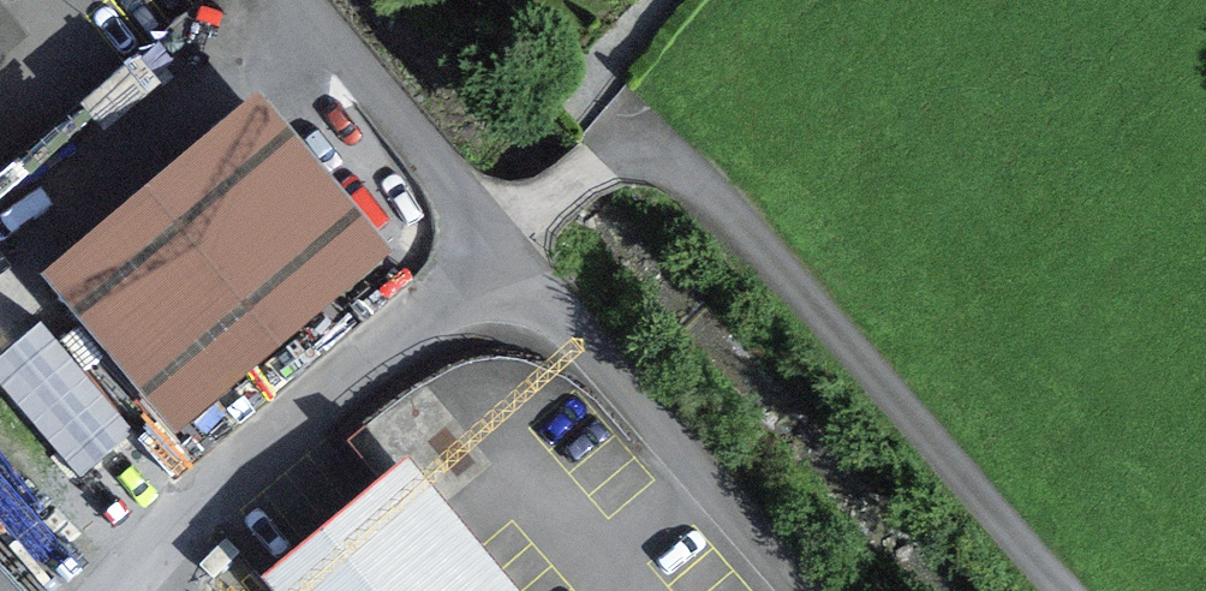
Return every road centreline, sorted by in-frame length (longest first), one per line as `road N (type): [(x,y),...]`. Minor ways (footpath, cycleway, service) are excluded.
road 1 (unclassified): [(1067,590),(672,155),(641,144),(617,148),(498,252)]
road 2 (residential): [(104,590),(498,252)]
road 3 (unclassified): [(498,252),(795,590)]
road 4 (residential): [(498,252),(308,0)]

